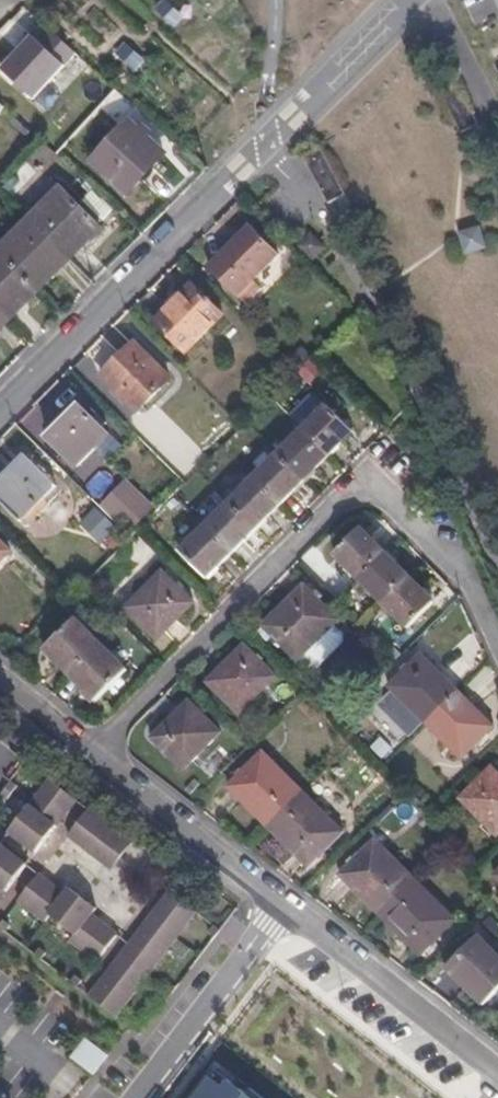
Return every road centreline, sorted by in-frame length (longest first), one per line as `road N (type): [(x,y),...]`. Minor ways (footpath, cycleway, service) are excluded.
road 1 (residential): [(497,650),(457,562),(363,477),(96,751)]
road 2 (residential): [(0,408),(410,0)]
road 3 (motorway): [(285,0),(442,240),(497,365)]
road 4 (motorway): [(497,251),(470,190),(351,0)]
road 5 (residential): [(497,1069),(285,905)]
road 6 (residential): [(285,905),(134,1097)]
road 7 (residential): [(285,905),(96,751)]
road 8 (residential): [(96,751),(0,675)]

